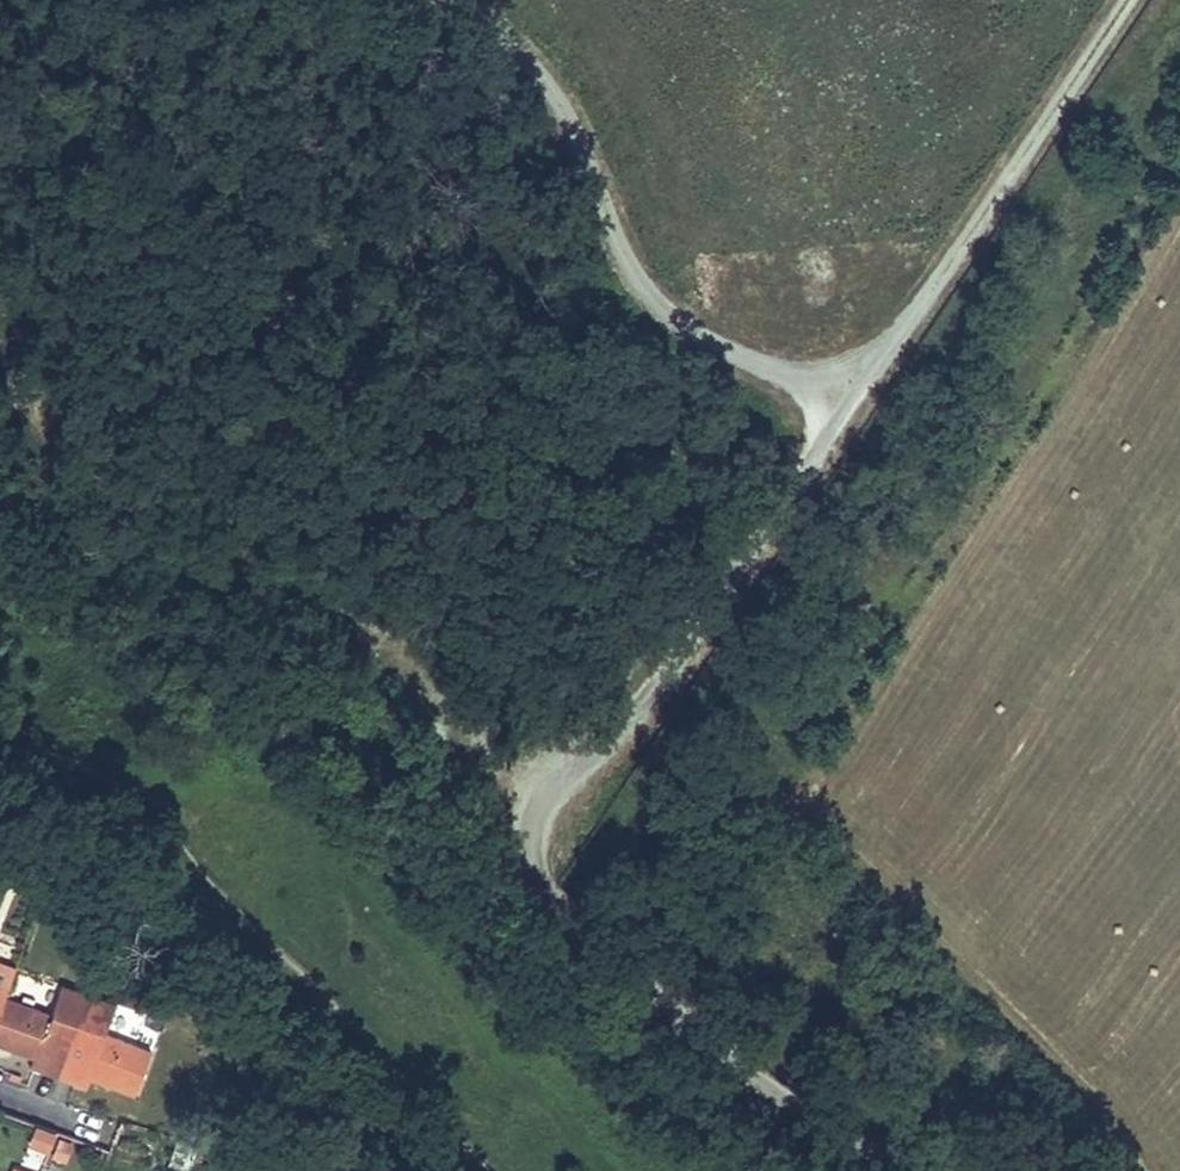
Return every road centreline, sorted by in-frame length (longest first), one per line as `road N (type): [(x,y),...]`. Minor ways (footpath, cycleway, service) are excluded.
road 1 (track): [(912,1170),(887,1146),(777,1097),(549,901),(536,863),(542,829),(513,770),(473,745),(417,660),(389,635),(210,553),(91,471),(0,445)]
road 2 (track): [(1130,0),(619,740),(542,829)]
road 3 (track): [(875,375),(775,364),(709,335),(634,267),(544,78),(500,23),(470,0)]

